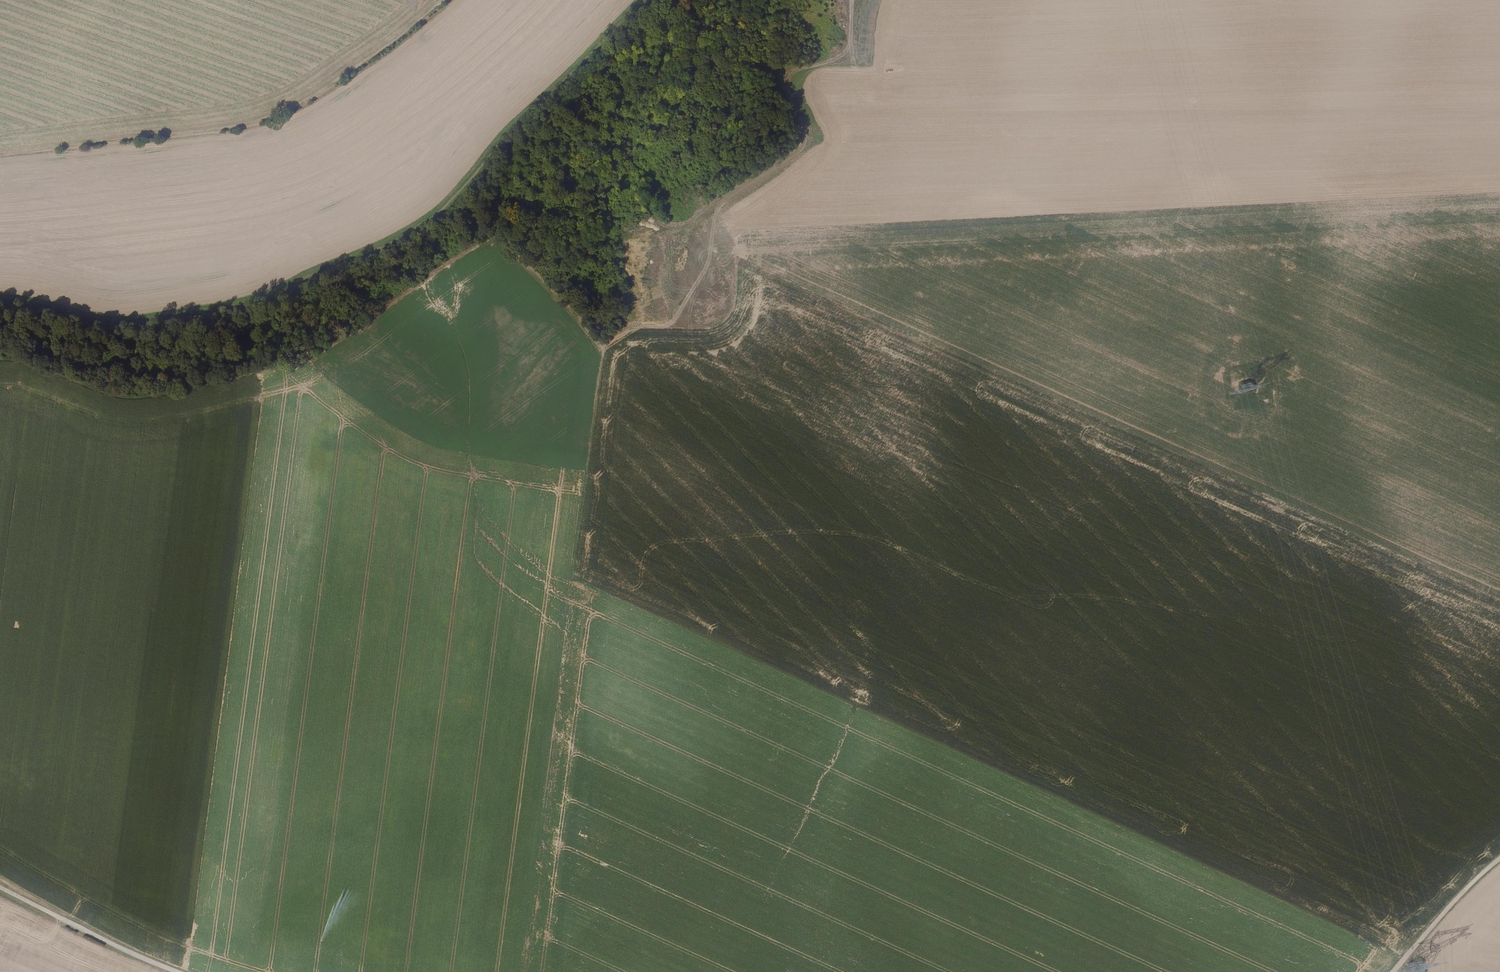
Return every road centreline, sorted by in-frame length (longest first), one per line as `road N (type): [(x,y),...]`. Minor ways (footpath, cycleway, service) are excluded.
road 1 (track): [(0,303),(121,323),(237,304),(411,232),(444,209),(641,0)]
road 2 (track): [(179,971),(0,884)]
road 3 (track): [(1393,971),(1499,859)]

